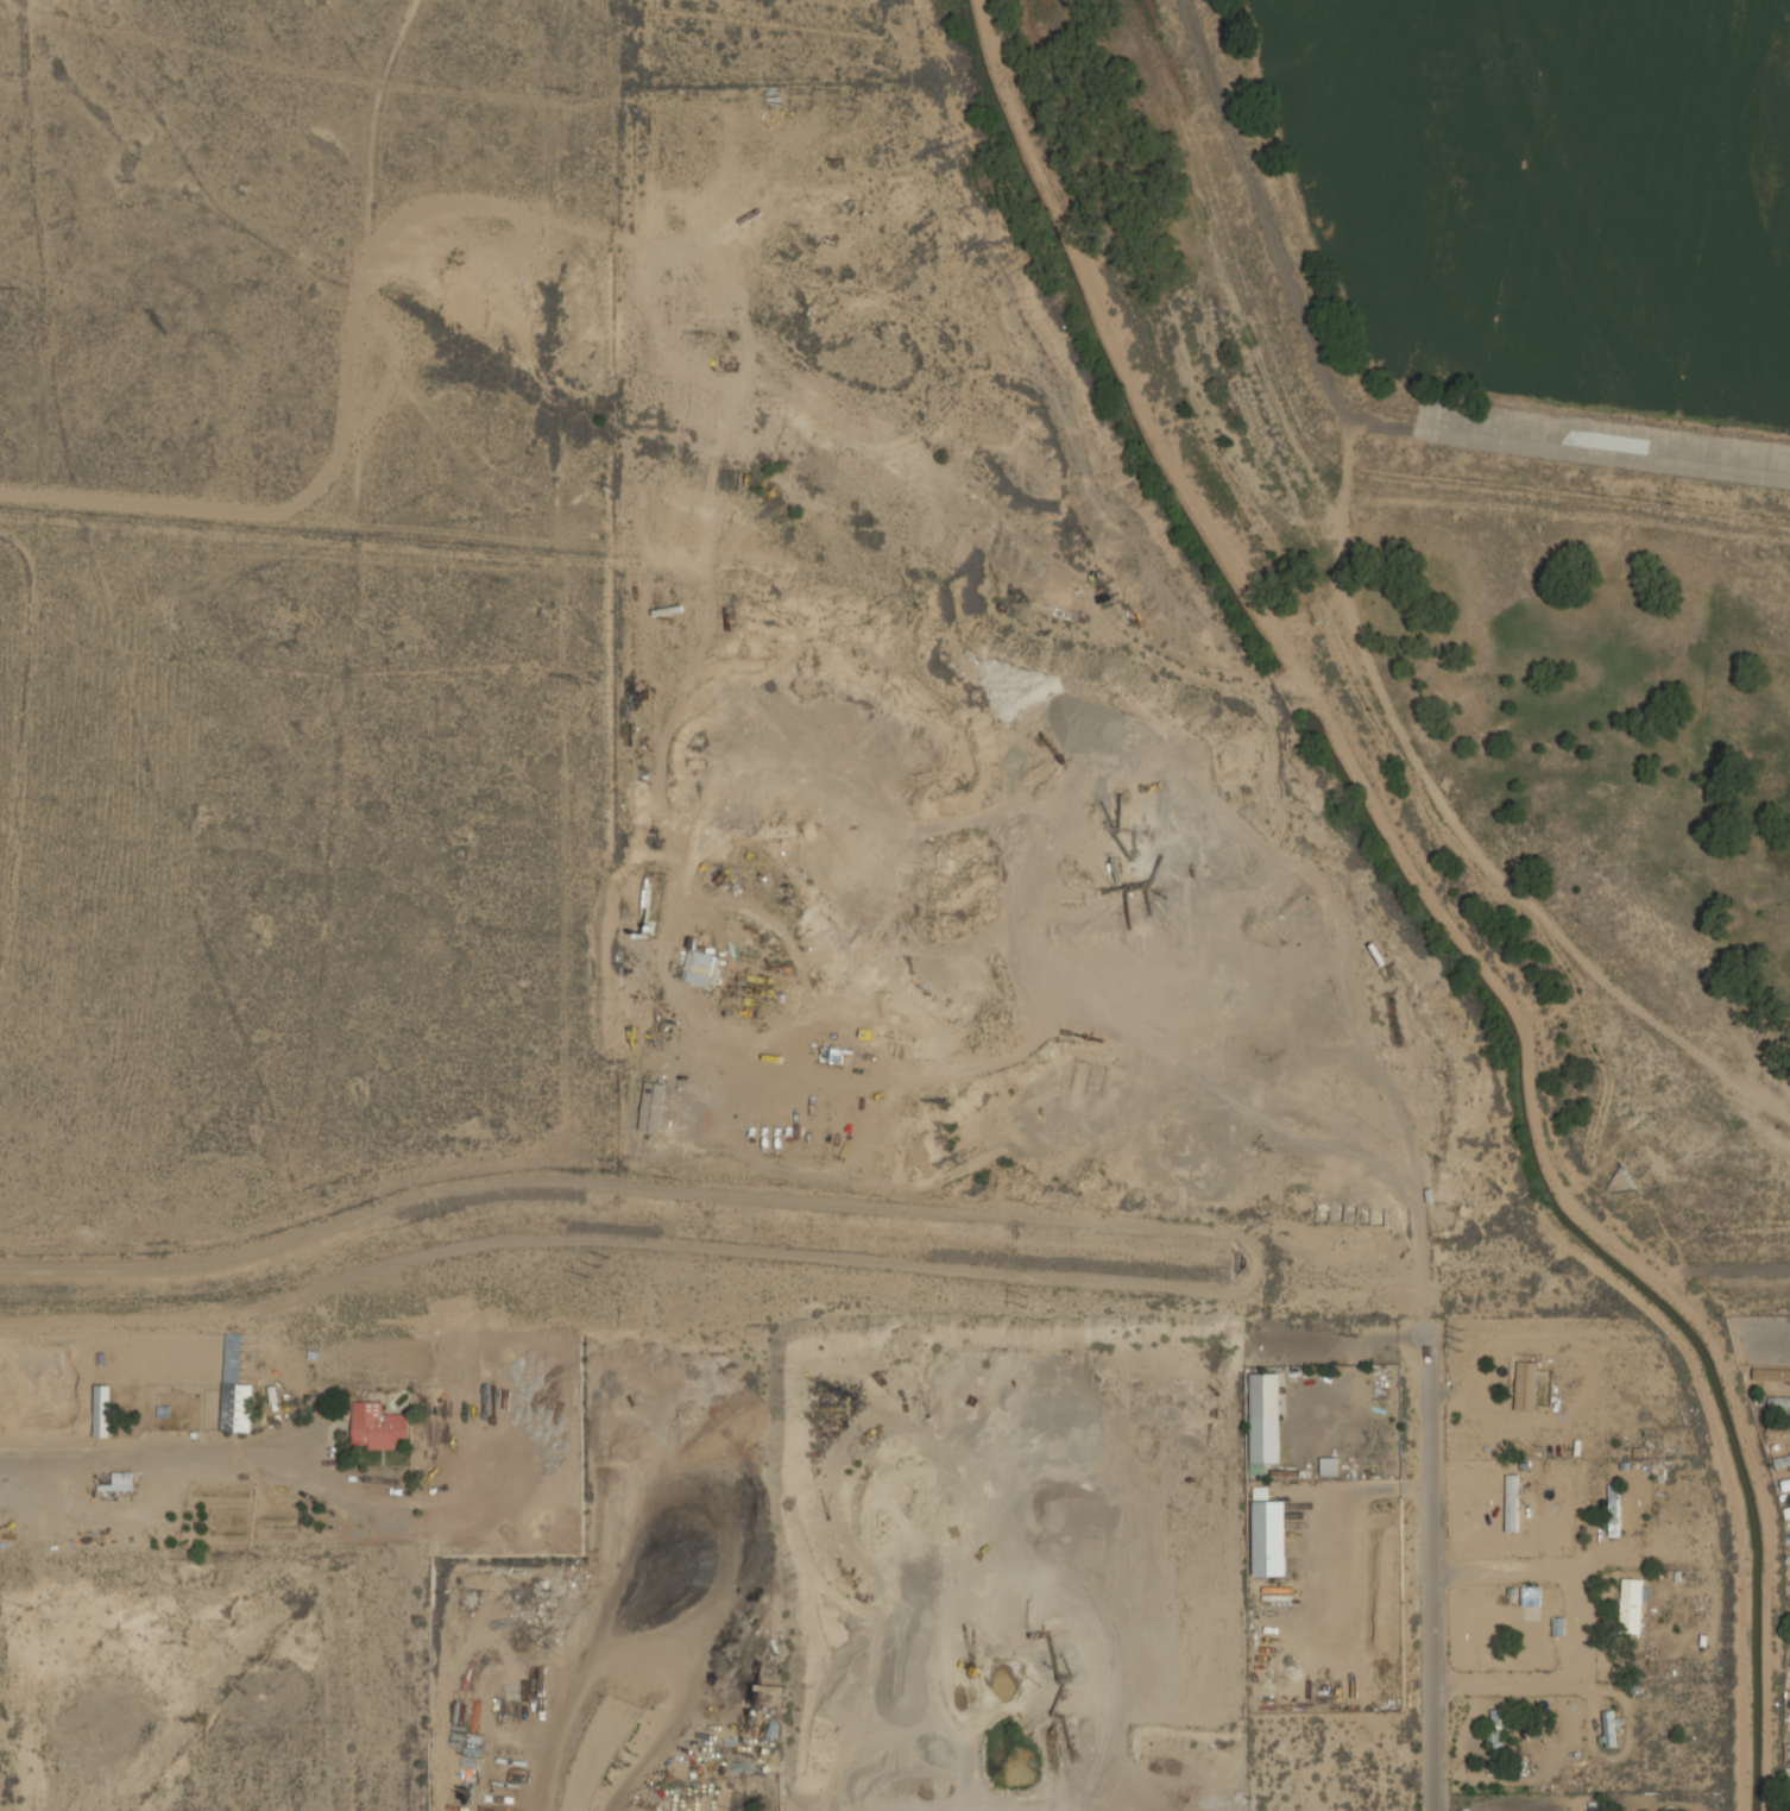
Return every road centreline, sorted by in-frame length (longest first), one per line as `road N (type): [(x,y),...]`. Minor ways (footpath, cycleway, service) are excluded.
road 1 (residential): [(1425,1320),(1427,1810)]
road 2 (residential): [(1586,1476),(1425,1465)]

